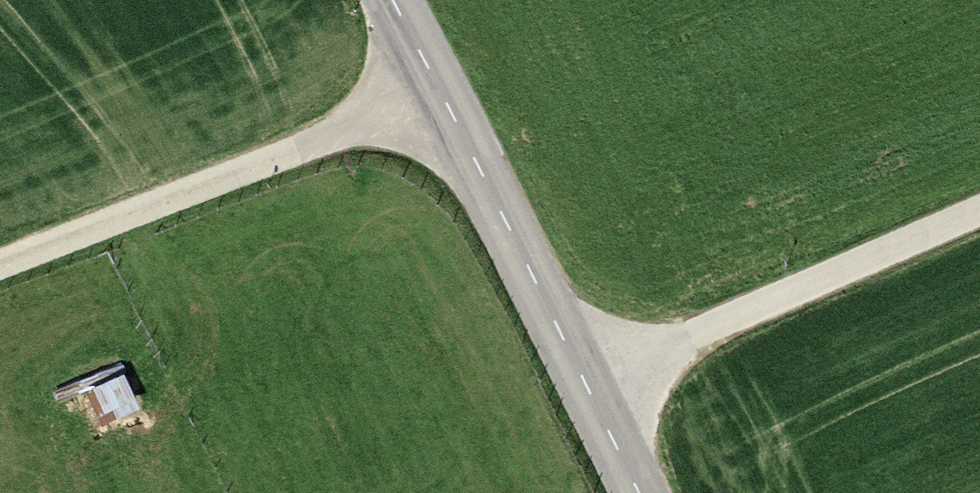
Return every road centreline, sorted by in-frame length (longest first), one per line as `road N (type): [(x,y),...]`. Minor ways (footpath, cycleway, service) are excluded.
road 1 (tertiary): [(381,0),(633,492)]
road 2 (track): [(431,92),(0,259)]
road 3 (track): [(579,386),(979,213)]

